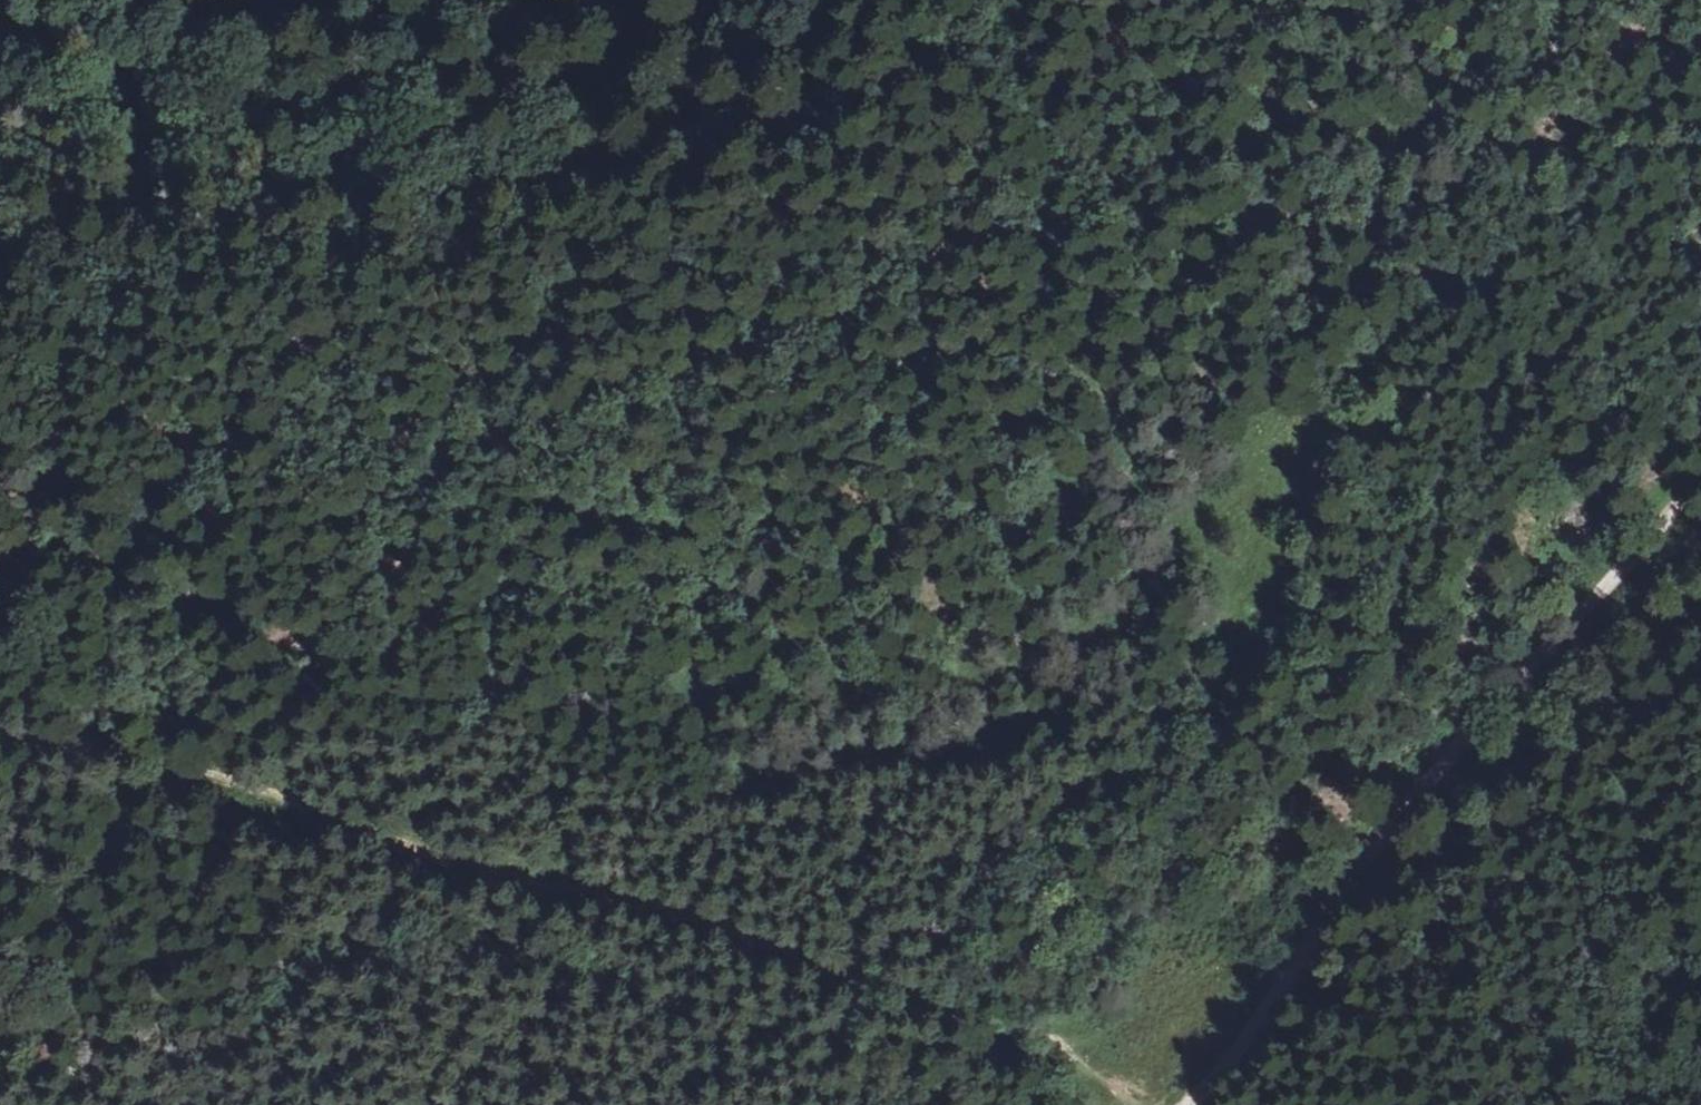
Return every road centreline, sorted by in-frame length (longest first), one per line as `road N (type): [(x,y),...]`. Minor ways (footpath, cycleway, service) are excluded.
road 1 (track): [(1159,1104),(1042,1035),(831,962),(401,842),(0,711)]
road 2 (track): [(1700,484),(1400,830),(1199,1104)]

